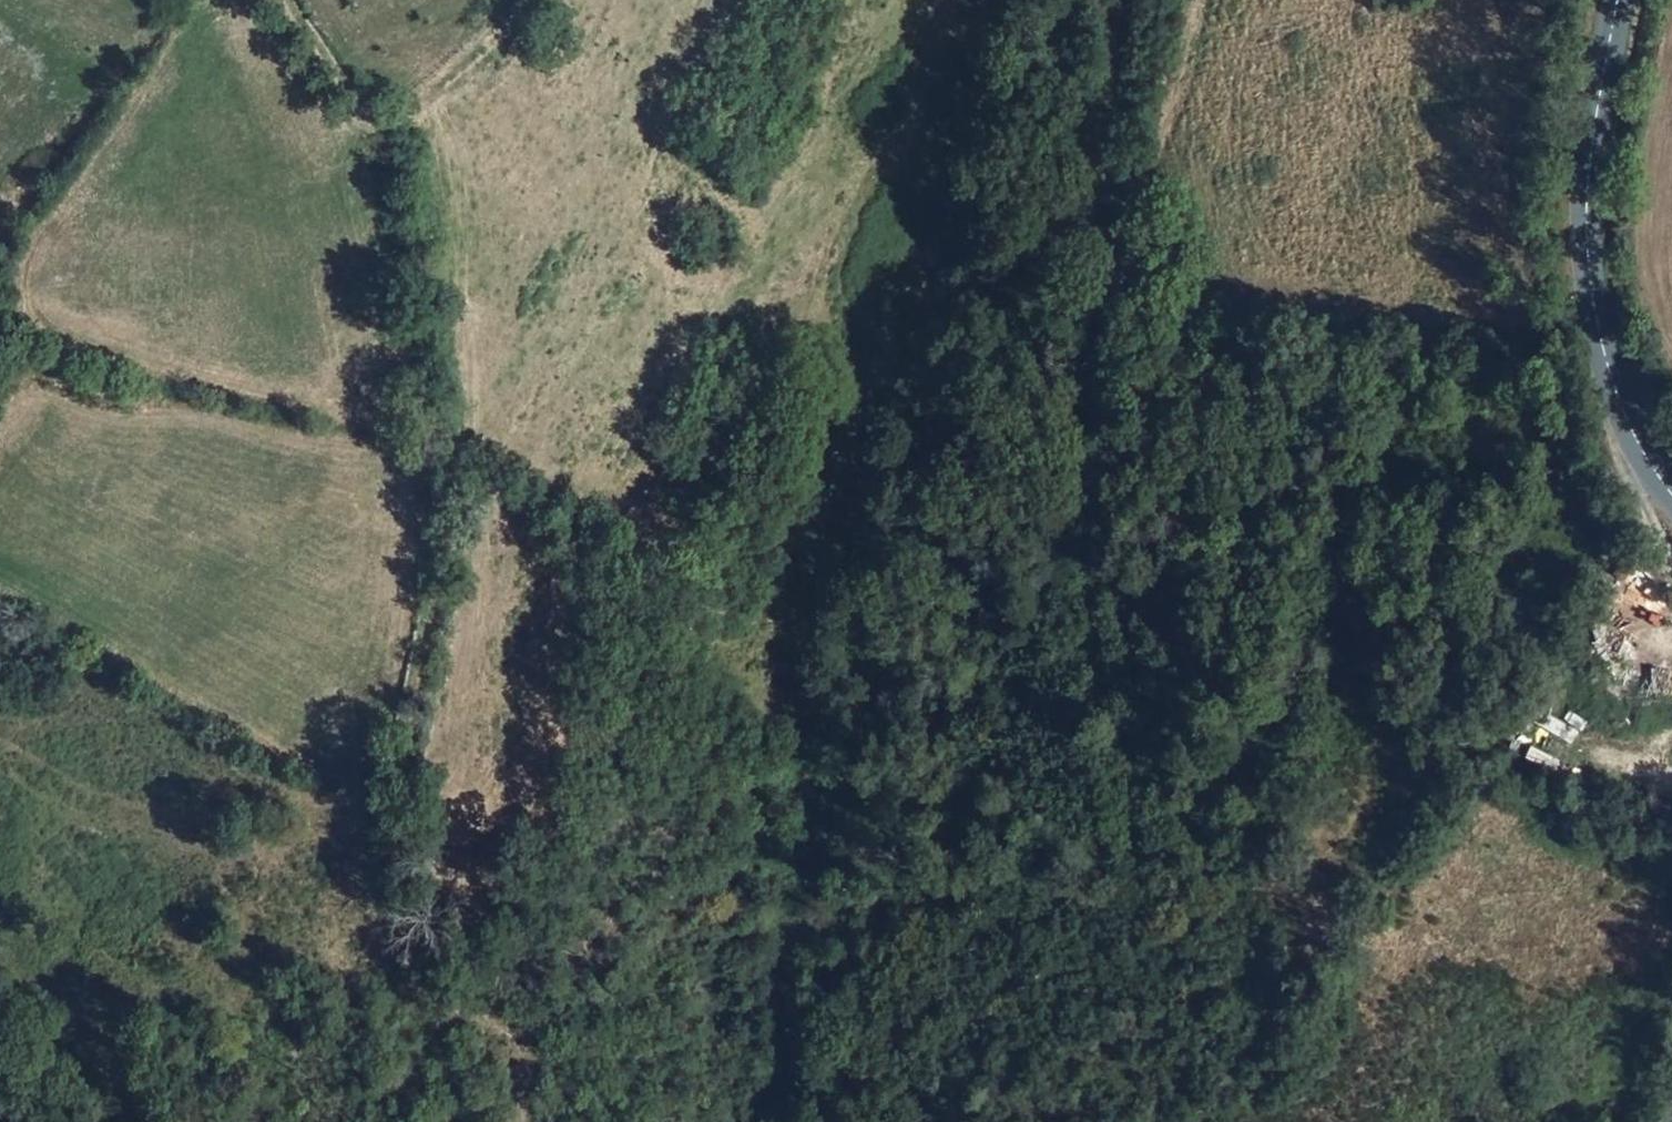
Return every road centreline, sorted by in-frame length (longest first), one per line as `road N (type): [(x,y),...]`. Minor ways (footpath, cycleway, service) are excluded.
road 1 (secondary): [(1671,492),(1617,397),(1586,226),(1590,150),(1616,0)]

